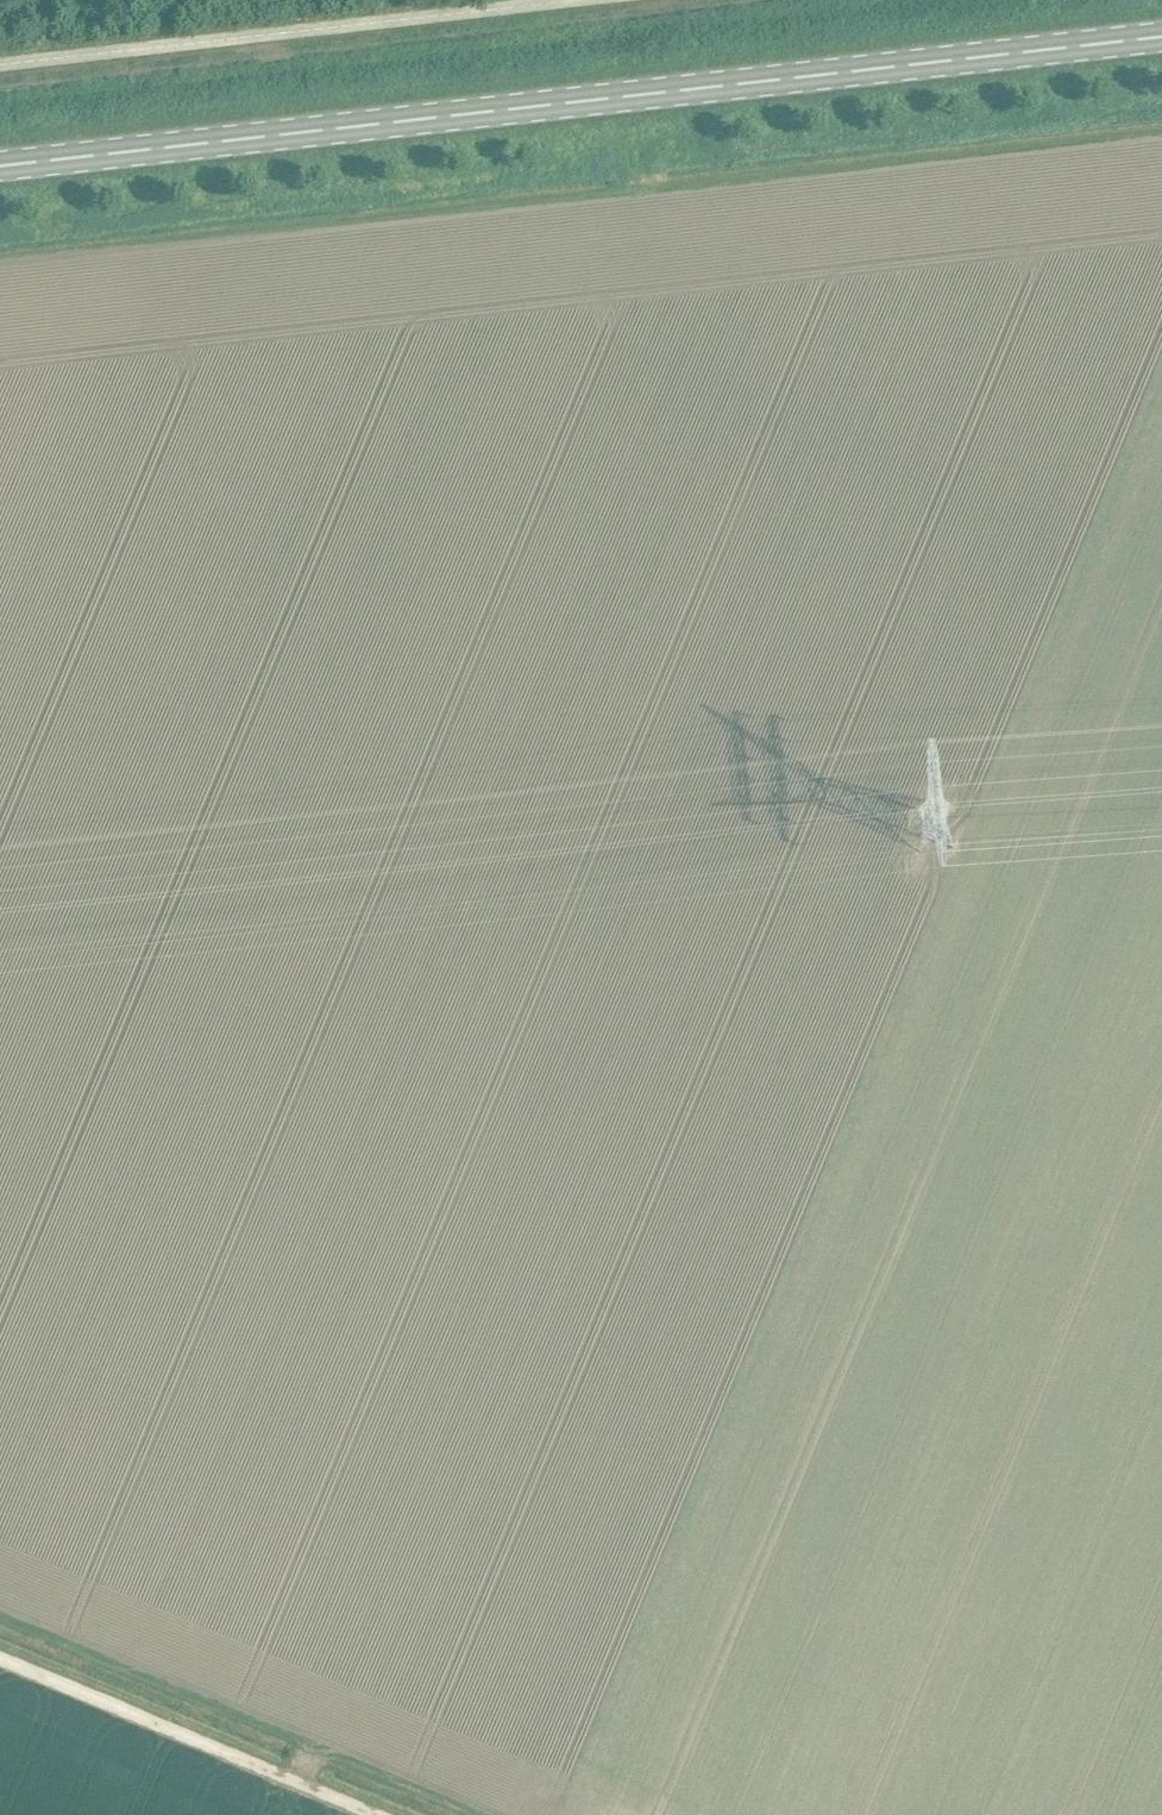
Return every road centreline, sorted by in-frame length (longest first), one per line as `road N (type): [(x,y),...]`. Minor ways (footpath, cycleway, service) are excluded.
road 1 (primary): [(0,163),(1161,37)]
road 2 (track): [(0,1659),(376,1814)]

